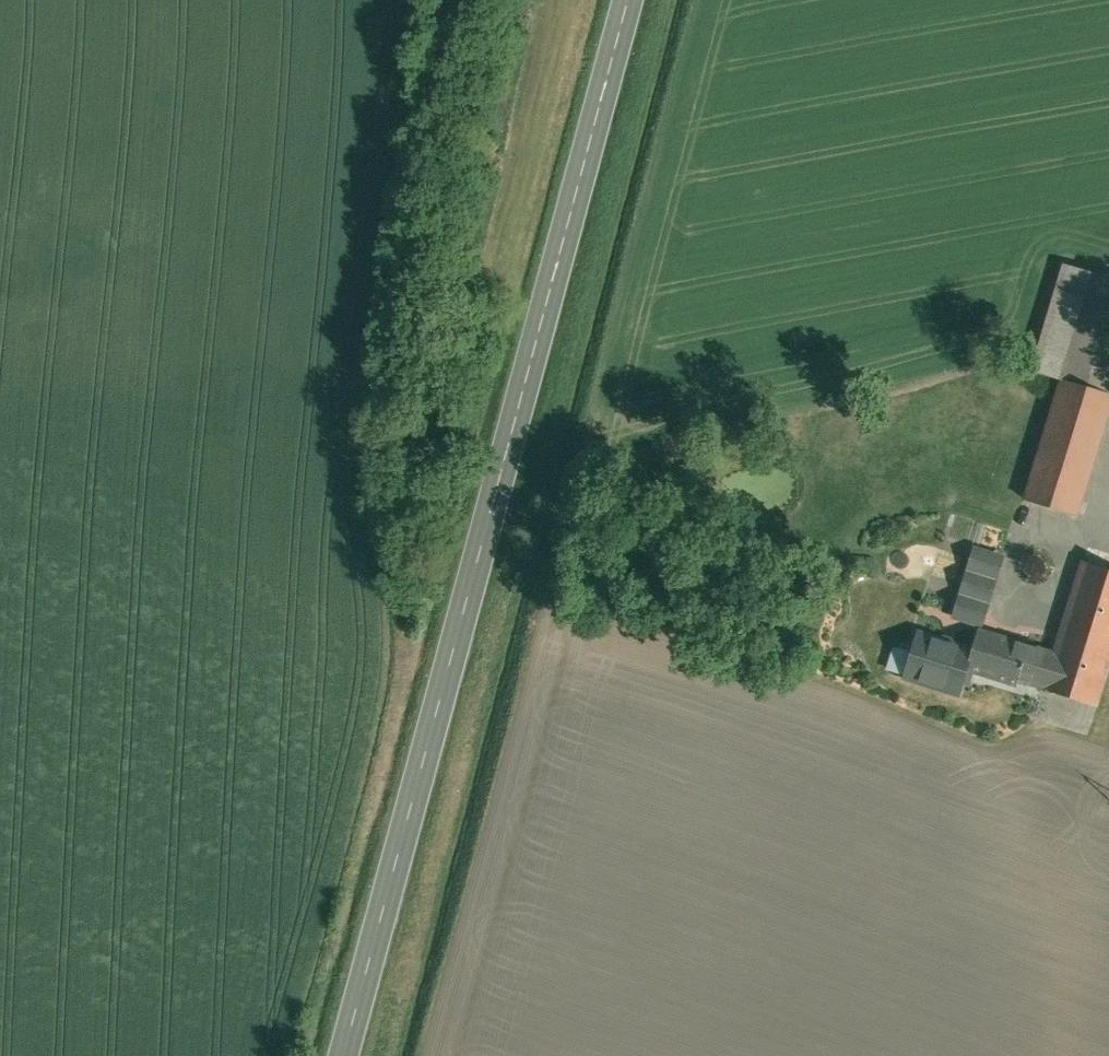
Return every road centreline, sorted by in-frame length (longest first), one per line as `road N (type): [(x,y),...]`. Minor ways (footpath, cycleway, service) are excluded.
road 1 (secondary): [(627,0),(343,1055)]

